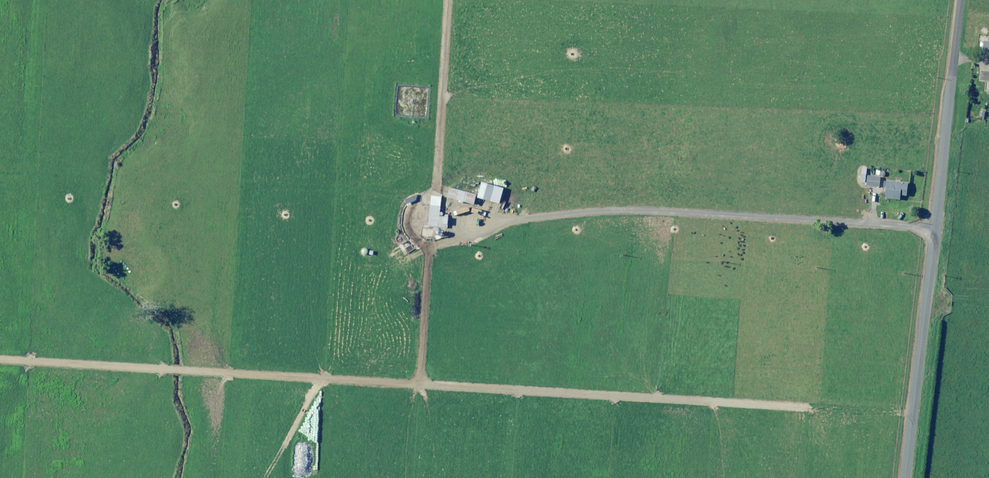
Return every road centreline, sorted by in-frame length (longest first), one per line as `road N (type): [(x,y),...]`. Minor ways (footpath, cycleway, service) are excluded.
road 1 (track): [(418,384),(425,255),(502,223),(620,214),(935,233)]
road 2 (unclassified): [(907,477),(962,0)]
road 3 (track): [(418,384),(0,362)]
road 4 (track): [(418,384),(709,405)]

